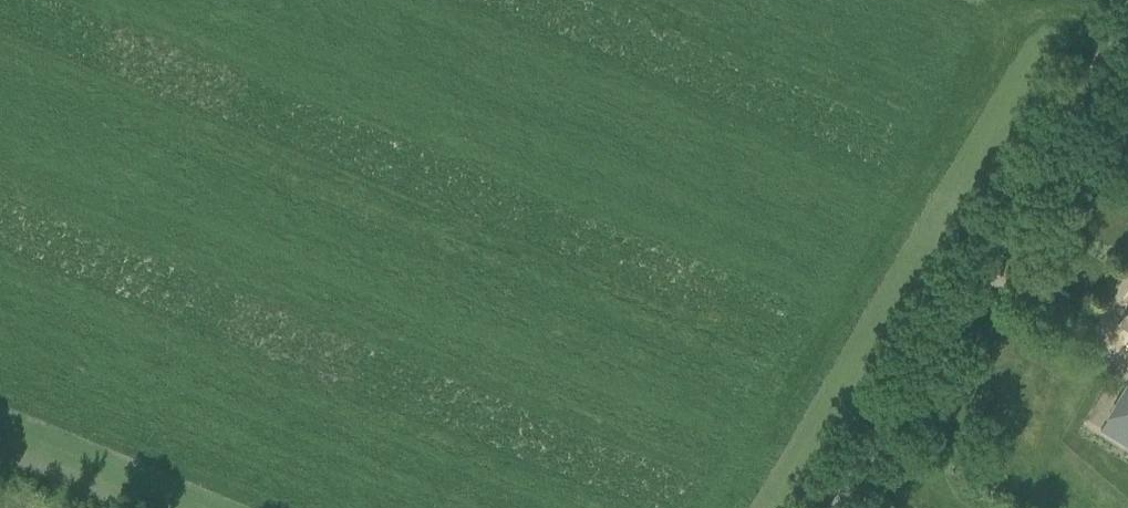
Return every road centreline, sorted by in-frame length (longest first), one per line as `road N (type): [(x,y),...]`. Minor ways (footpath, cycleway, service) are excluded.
road 1 (unclassified): [(852,507),(1127,35)]

